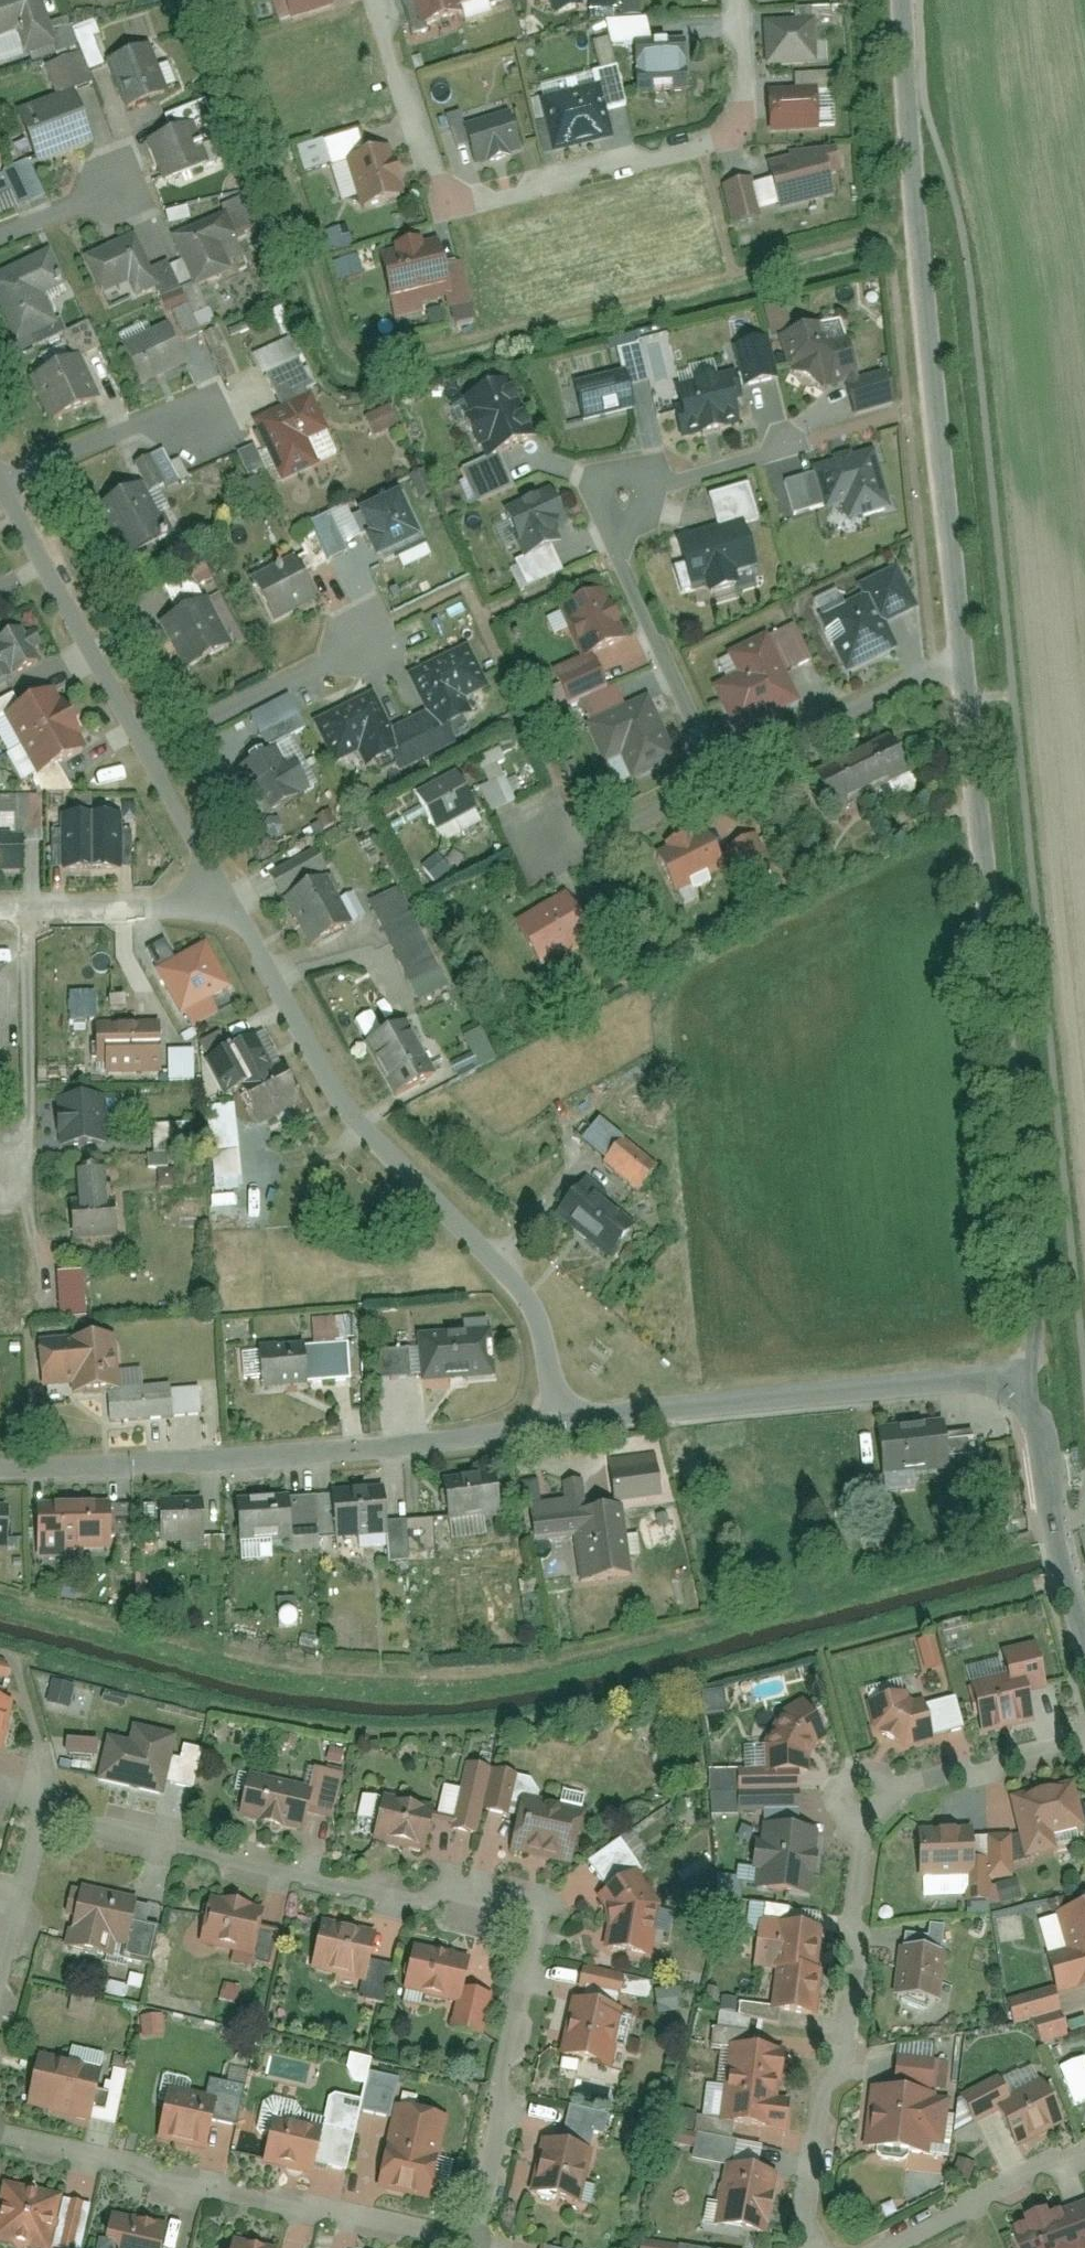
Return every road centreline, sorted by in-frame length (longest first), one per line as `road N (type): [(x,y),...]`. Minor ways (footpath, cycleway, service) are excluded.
road 1 (residential): [(470,2242),(526,1922),(518,1904),(462,1890),(391,1901),(40,1814),(0,1974)]
road 2 (residential): [(784,450),(628,499),(618,557),(722,784),(964,662)]
road 3 (residential): [(1012,1390),(1038,1338),(964,662)]
road 4 (residential): [(1084,1743),(846,1796),(806,2205),(812,2247)]
road 5 (residential): [(964,662),(912,178),(904,0)]
road 6 (residential): [(216,895),(314,1059),(383,1149),(511,1282),(554,1365),(566,1422)]
road 7 (residential): [(736,0),(744,98),(728,129),(702,144),(474,198),(448,197),(433,176),(377,0)]
road 8 (residential): [(0,1468),(305,1459),(566,1422)]
road 9 (residential): [(0,2138),(470,2242)]
road 10 (residential): [(0,487),(146,749),(216,895)]
road 11 (residential): [(566,1422),(969,1378),(1012,1390)]
road 12 (residential): [(1084,1643),(1037,1427),(1012,1390)]
road 13 (residential): [(216,895),(172,909),(0,913)]
road 14 (residential): [(890,2247),(1084,2152)]

